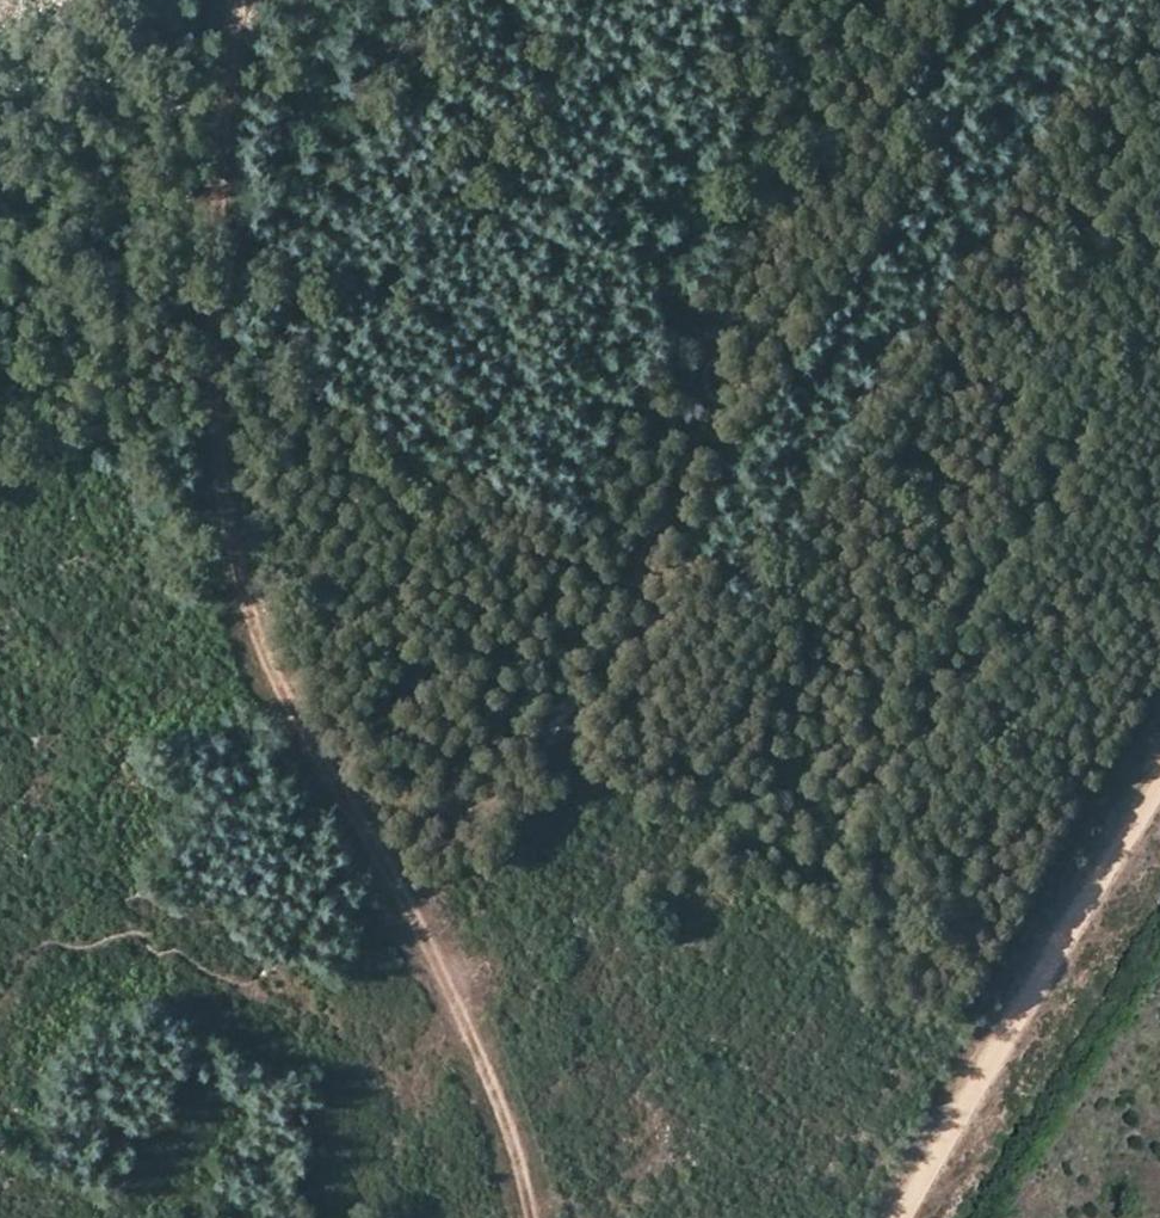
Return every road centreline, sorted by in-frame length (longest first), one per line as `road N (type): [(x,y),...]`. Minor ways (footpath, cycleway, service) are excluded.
road 1 (track): [(1056,0),(1008,31),(958,88),(907,186),(875,212),(797,246),(749,335),(742,422),(663,510),(650,549),(558,699),(485,773),(438,799),(384,847),(327,865),(269,952),(242,955),(170,930),(155,917),(142,919),(54,935),(0,994)]
road 2 (track): [(523,1217),(503,1117),(420,912),(281,707),(231,584),(211,355),(224,103),(244,0)]
road 3 (track): [(1159,764),(921,1217)]

